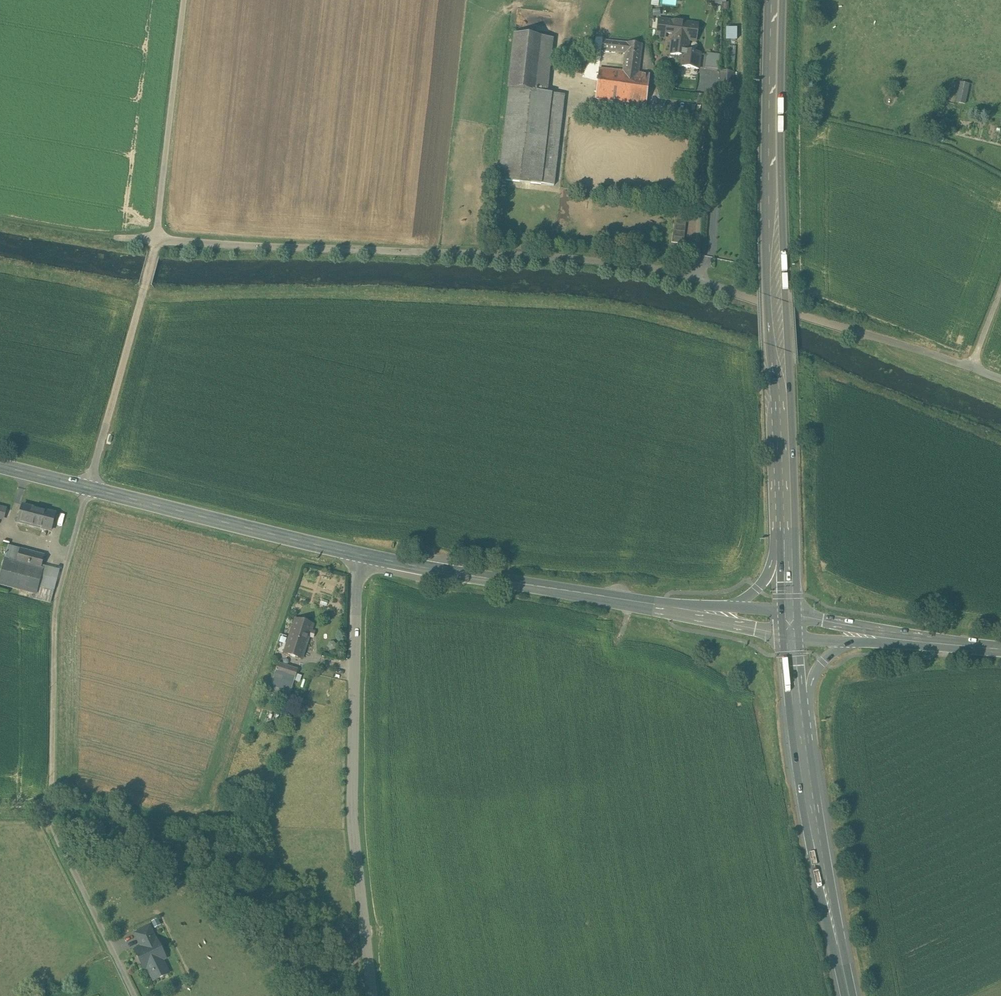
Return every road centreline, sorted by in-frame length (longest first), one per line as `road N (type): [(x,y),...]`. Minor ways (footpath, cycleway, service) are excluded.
road 1 (unclassified): [(160,236),(664,267),(1000,378)]
road 2 (trunk): [(776,0),(775,291),(786,522)]
road 3 (unclassified): [(358,555),(354,830),(372,995)]
road 4 (secondary): [(89,488),(358,555)]
road 5 (primary): [(798,732),(851,995)]
road 6 (unclassified): [(160,236),(89,488)]
road 7 (unclassified): [(185,0),(160,236)]
road 8 (secondary): [(358,555),(579,593)]
road 9 (secondary): [(579,593),(791,637)]
road 10 (secondary): [(976,646),(790,614)]
road 11 (secondary): [(720,607),(579,593)]
road 12 (primary): [(798,732),(822,662),(873,643)]

